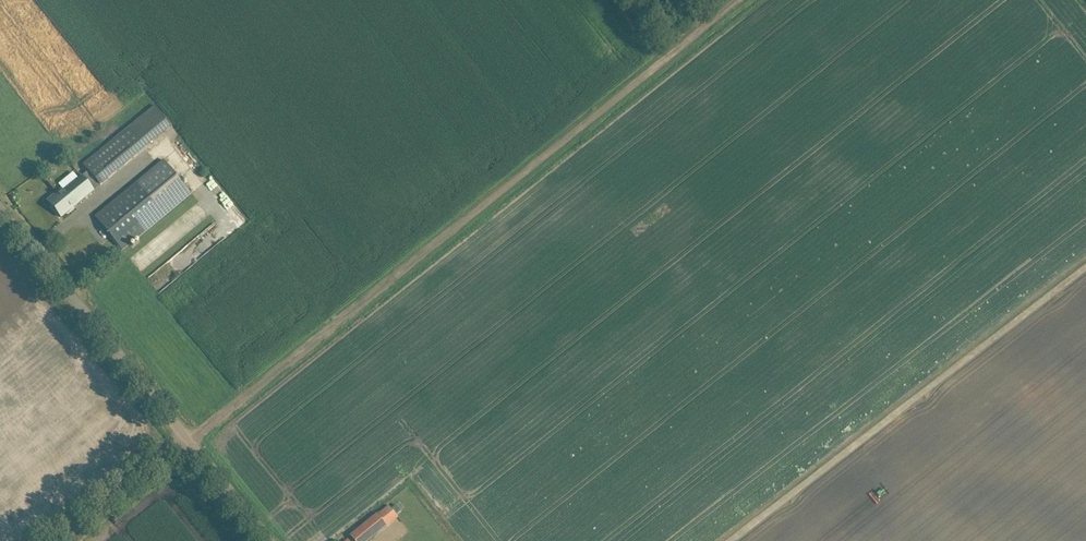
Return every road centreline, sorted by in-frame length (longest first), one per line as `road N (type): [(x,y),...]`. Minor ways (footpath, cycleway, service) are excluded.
road 1 (track): [(188,439),(739,0)]
road 2 (track): [(1085,268),(732,540)]
road 3 (tertiary): [(271,540),(0,206)]
road 4 (track): [(188,439),(56,540)]

